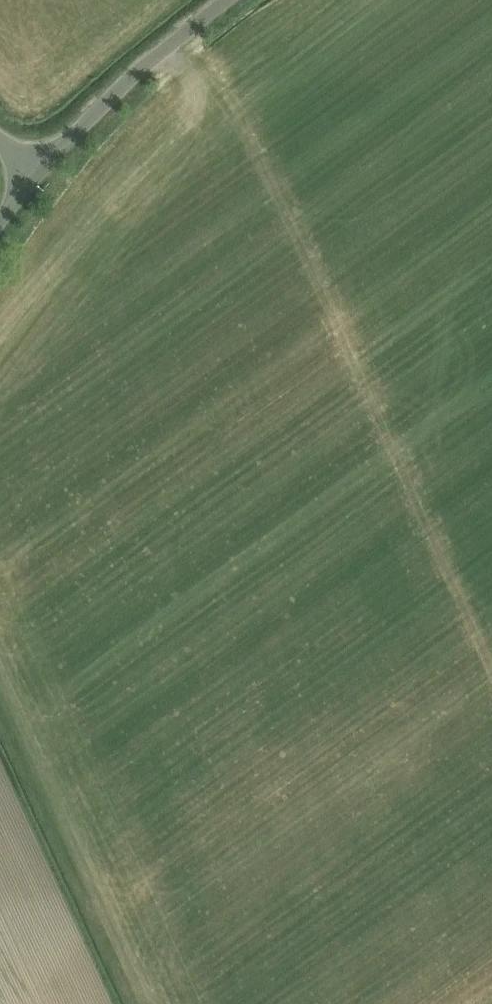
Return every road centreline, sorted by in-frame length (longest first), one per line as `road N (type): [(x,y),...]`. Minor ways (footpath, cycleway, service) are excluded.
road 1 (unclassified): [(35,177),(134,75),(226,0)]

